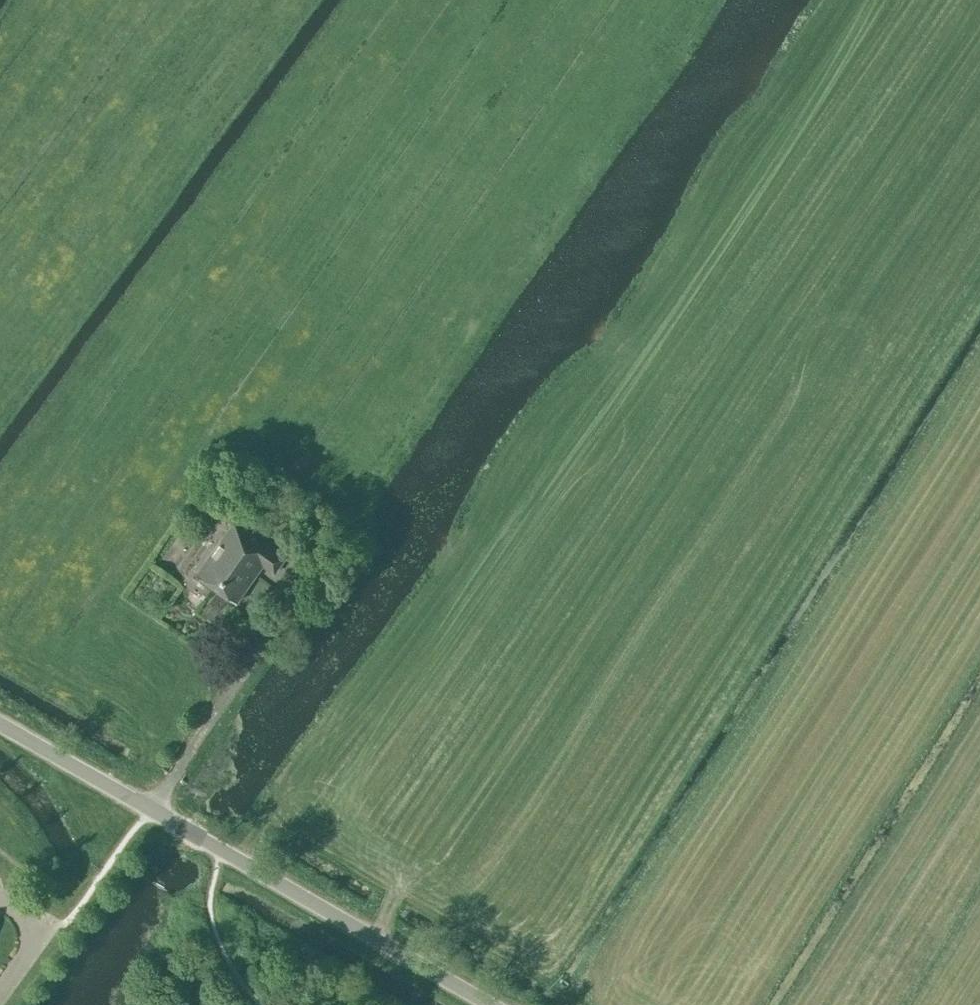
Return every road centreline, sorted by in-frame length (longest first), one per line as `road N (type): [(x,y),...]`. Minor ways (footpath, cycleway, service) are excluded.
road 1 (unclassified): [(491,1004),(0,724)]

